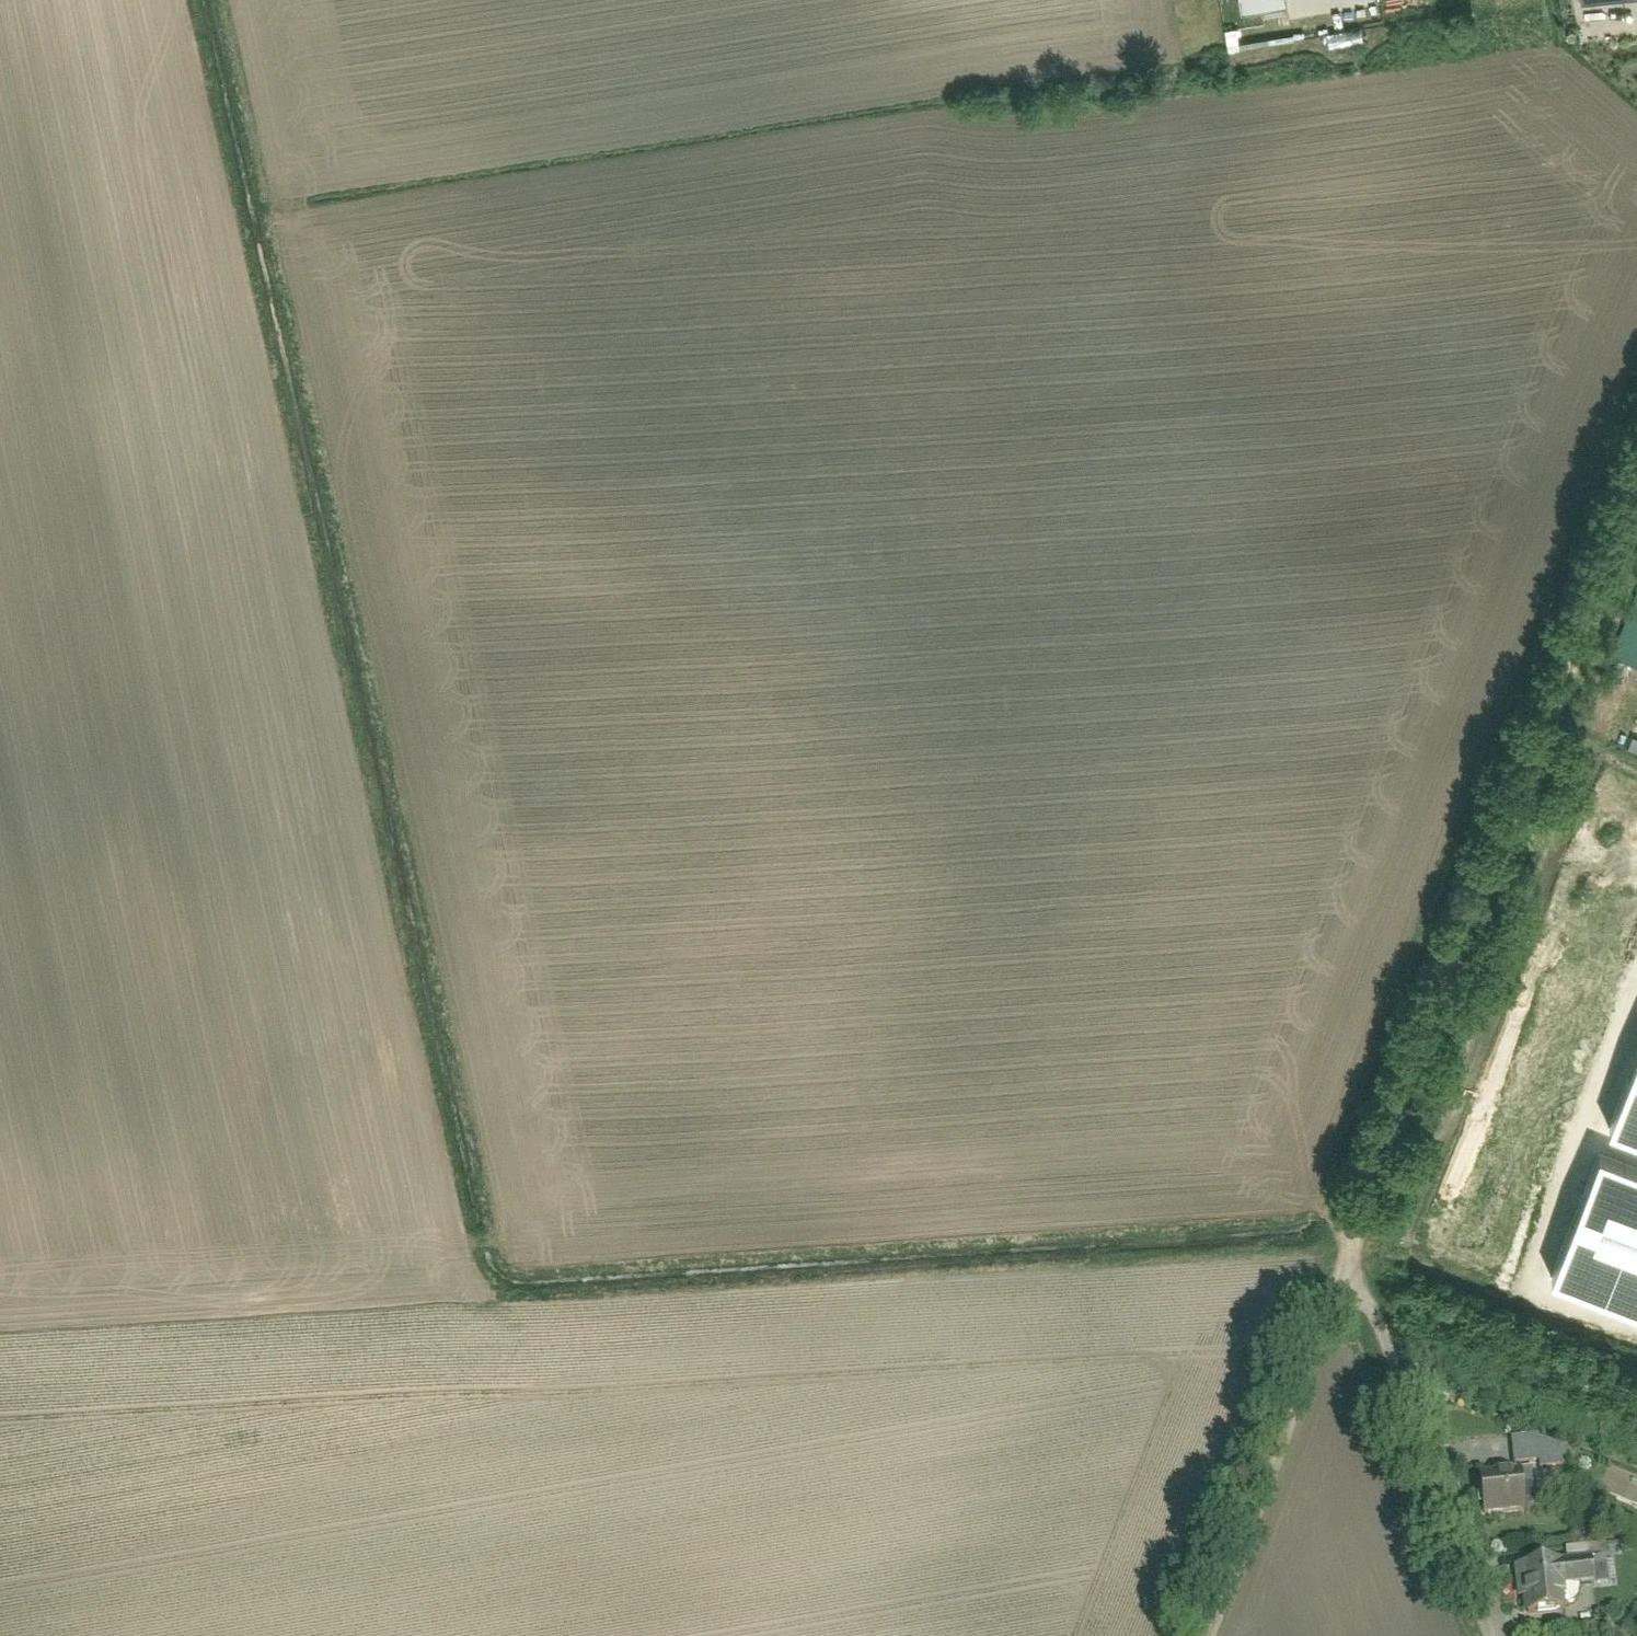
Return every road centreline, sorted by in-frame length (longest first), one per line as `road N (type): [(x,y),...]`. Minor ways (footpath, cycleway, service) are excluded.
road 1 (track): [(1636,497),(1346,1256)]
road 2 (residential): [(1487,1635),(1346,1256),(1204,1635)]

